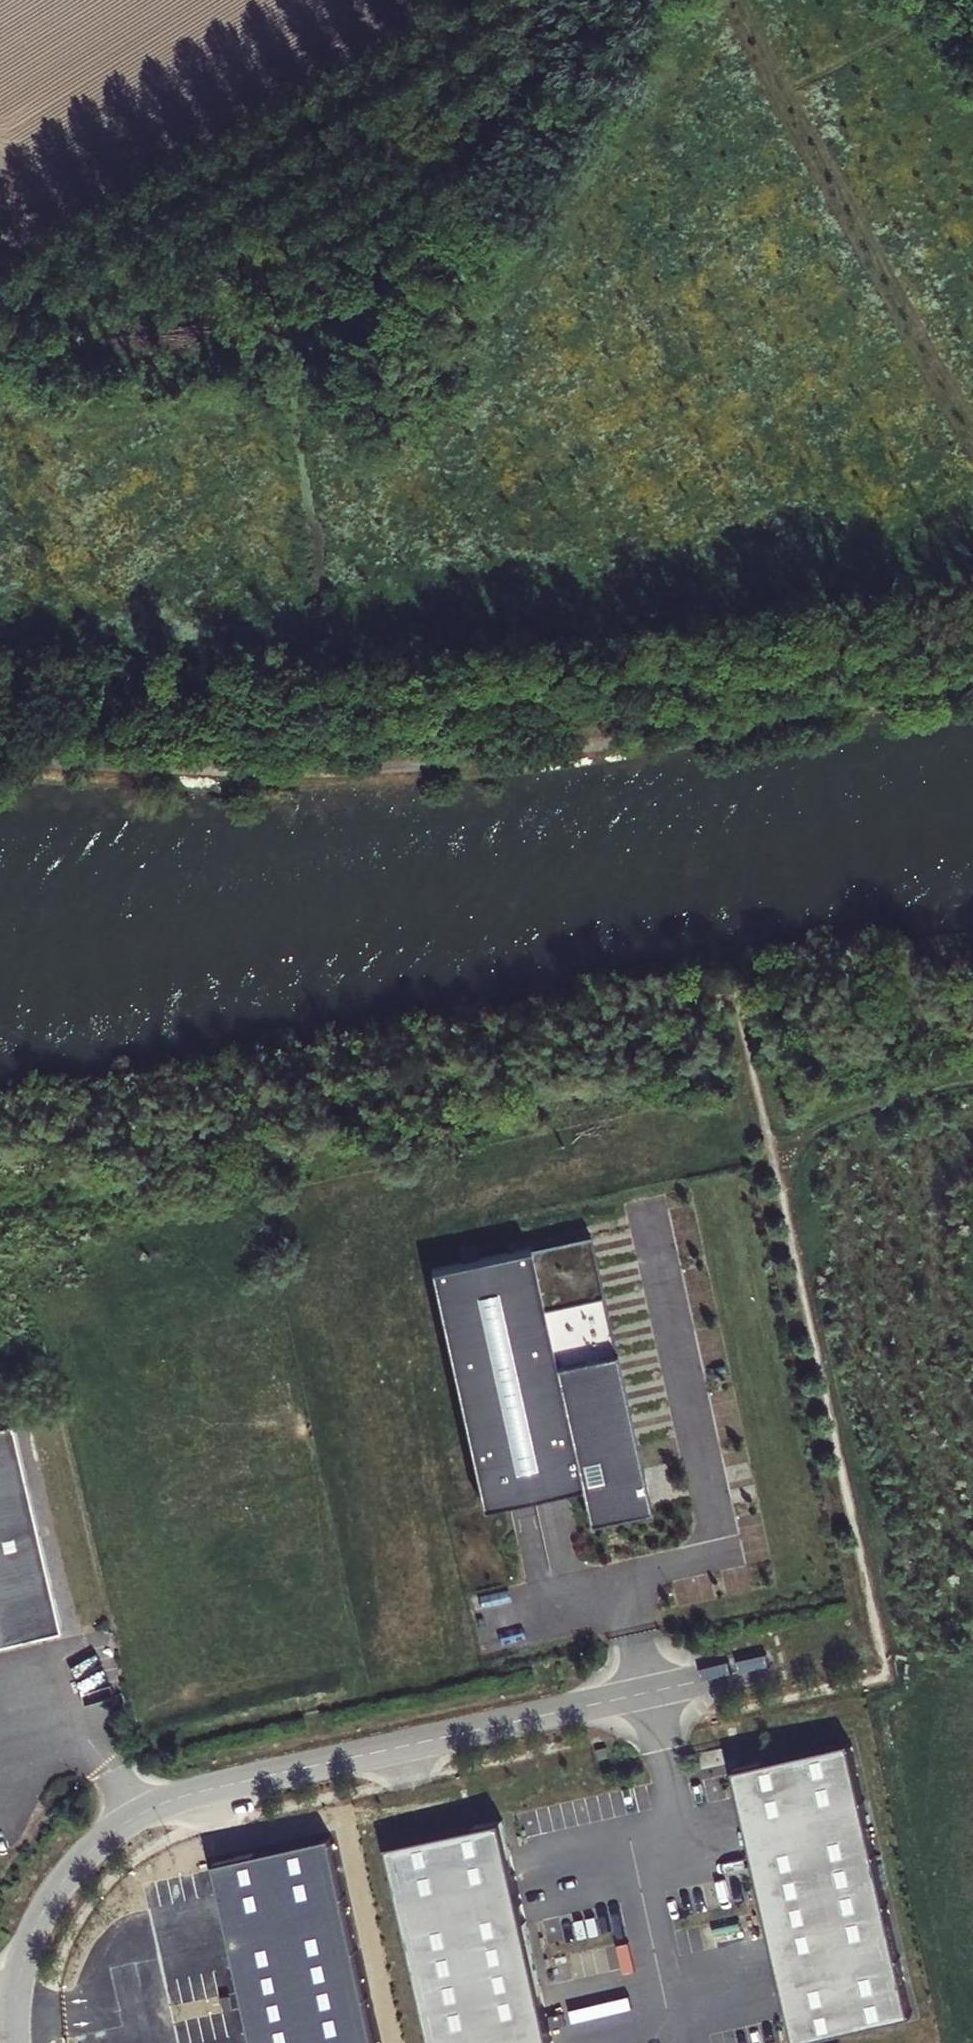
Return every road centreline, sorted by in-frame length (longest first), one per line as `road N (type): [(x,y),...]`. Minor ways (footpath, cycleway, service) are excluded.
road 1 (unclassified): [(771,1666),(138,1810),(80,1853),(39,1910),(13,1993),(14,2042)]

